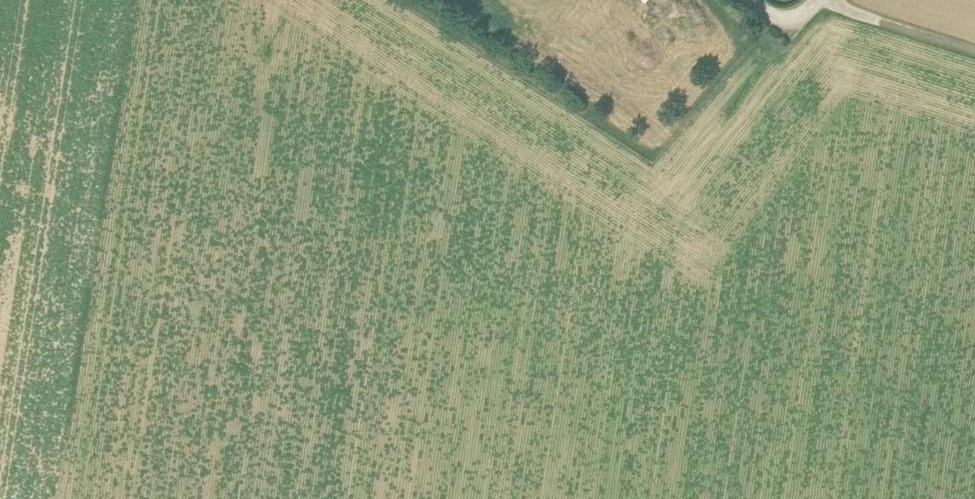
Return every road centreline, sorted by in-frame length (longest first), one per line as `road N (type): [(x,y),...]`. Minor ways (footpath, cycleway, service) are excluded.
road 1 (track): [(827,0),(974,53)]

